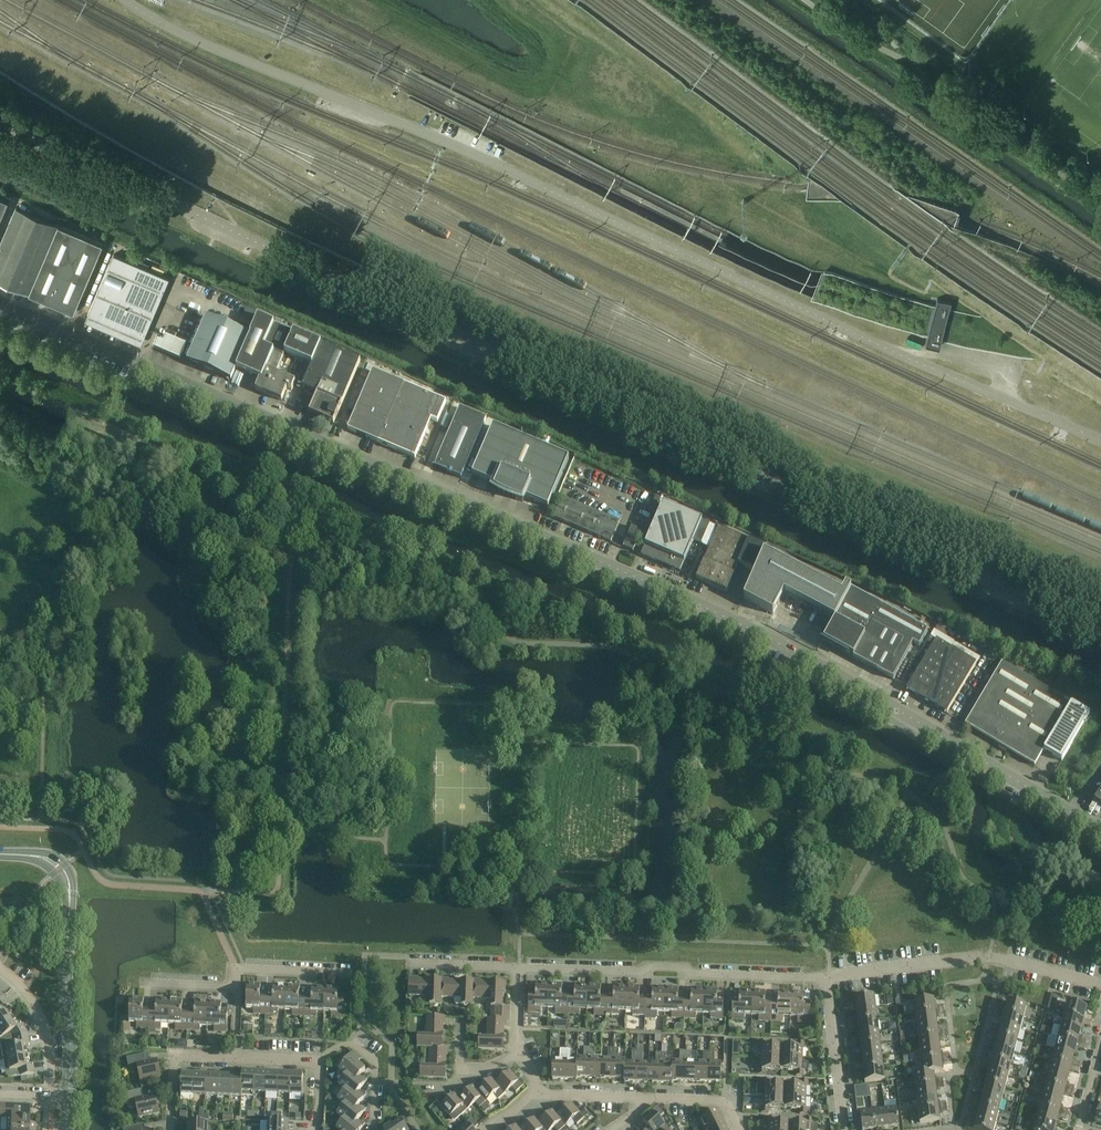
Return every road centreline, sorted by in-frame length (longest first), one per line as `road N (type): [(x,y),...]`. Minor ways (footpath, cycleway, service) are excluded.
road 1 (tertiary): [(1100,830),(731,620),(0,305)]
road 2 (residential): [(517,967),(828,977)]
road 3 (tertiary): [(68,1098),(66,877),(43,857),(0,854)]
road 4 (residential): [(828,977),(989,956),(1100,984)]
road 5 (residential): [(843,1129),(828,977)]
road 6 (residential): [(373,1129),(377,1063),(352,1040),(316,1064)]
road 7 (residential): [(237,986),(238,968),(350,974)]
road 8 (residential): [(170,1129),(177,1060),(234,1058)]
road 9 (residential): [(52,1077),(44,1024),(22,989),(0,973)]

